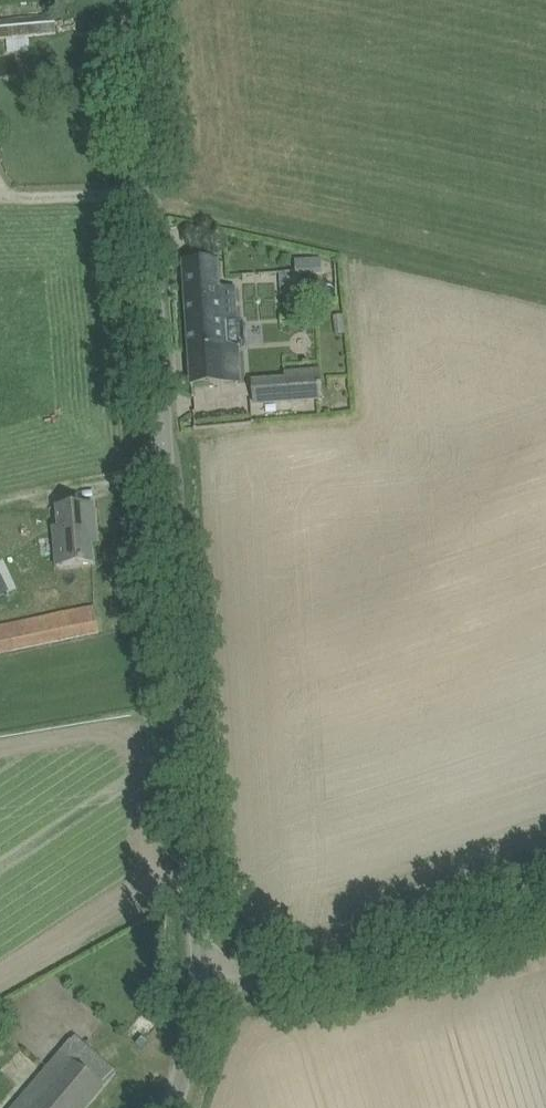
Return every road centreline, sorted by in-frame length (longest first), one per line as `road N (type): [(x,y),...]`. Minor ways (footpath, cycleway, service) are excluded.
road 1 (unclassified): [(204,978),(144,0)]
road 2 (unclassified): [(204,978),(336,979),(545,915)]
road 3 (track): [(0,196),(158,197)]
road 4 (unclassified): [(172,1107),(199,1031),(204,978)]

